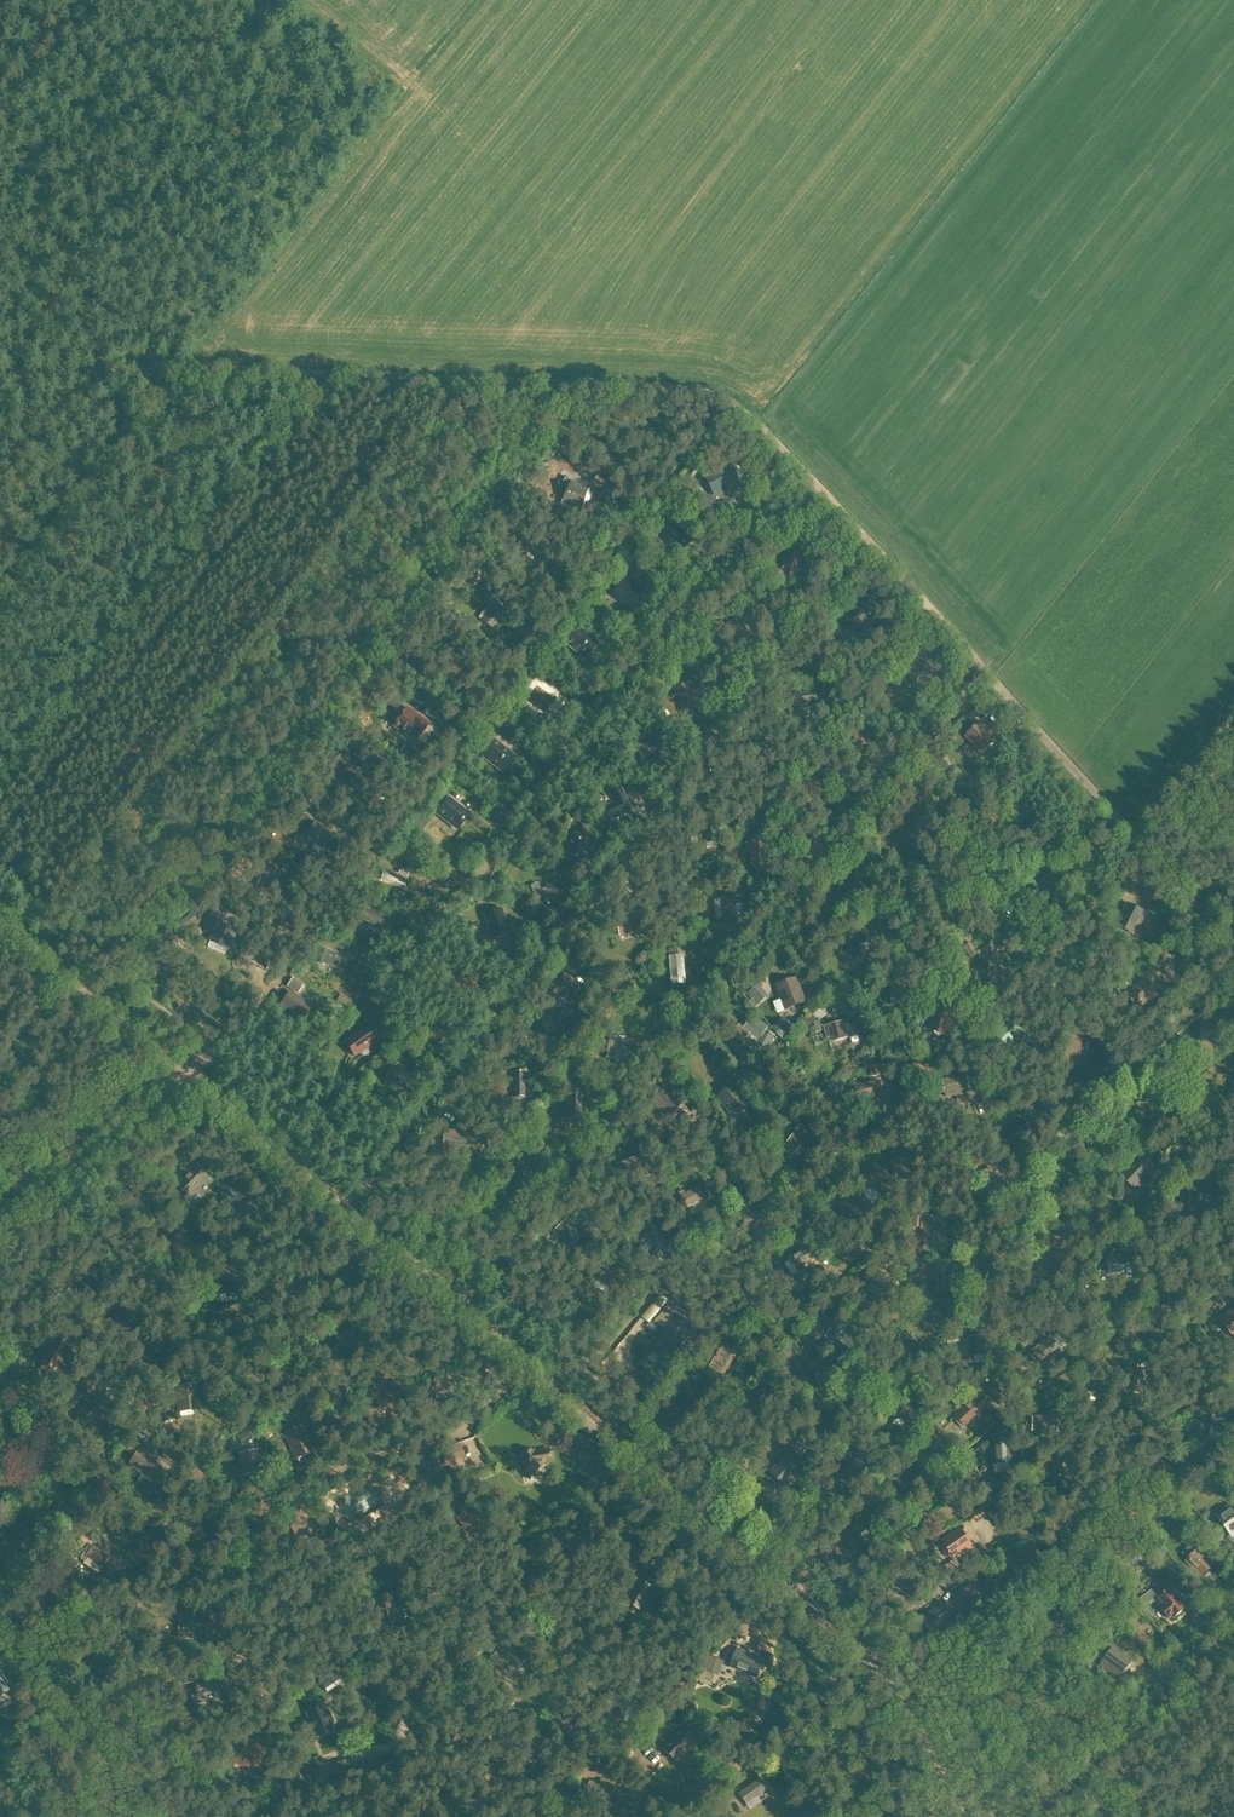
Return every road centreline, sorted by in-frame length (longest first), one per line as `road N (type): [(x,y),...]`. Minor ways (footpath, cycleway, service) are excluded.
road 1 (track): [(963,1816),(920,1728),(862,1655),(538,1361),(186,1073)]
road 2 (track): [(186,1073),(217,1055),(247,1020),(729,401)]
road 3 (track): [(869,547),(343,1208)]
road 4 (track): [(461,1304),(978,667)]
road 5 (track): [(1233,948),(729,401)]
road 6 (track): [(729,401),(676,387),(215,369),(0,379)]
road 7 (track): [(532,1356),(472,1424),(250,1520),(236,1514),(188,1463),(0,1245)]
road 8 (track): [(800,471),(626,692),(504,818),(485,868),(430,926),(389,997)]
road 9 (track): [(658,1469),(1066,1030)]
road 10 (track): [(319,1816),(422,1747),(425,1675),(493,1625),(519,1597),(531,1558),(644,1456)]
road 11 (track): [(986,674),(786,924),(884,1045),(904,1047)]
road 12 (track): [(862,1655),(1233,1366)]
road 13 (track): [(813,1611),(1025,1402),(1089,1368),(1112,1343),(1117,1313)]
road 14 (track): [(630,1441),(634,1401),(621,1357),(625,1334),(656,1297),(707,1272),(717,1220),(732,1196),(759,1183),(816,1182),(853,1149)]
road 15 (track): [(709,1517),(837,1385),(930,1271)]
road 16 (track): [(1029,1816),(1150,1726),(1233,1609)]
road 17 (track): [(1233,968),(1026,1177)]
road 18 (track): [(779,1581),(966,1391)]
road 19 (track): [(186,1073),(0,914)]
road 20 (track): [(0,1195),(186,1073)]
road 21 (track): [(524,1584),(566,1720),(595,1753),(615,1760)]
road 22 (track): [(602,1228),(569,1285),(565,1311),(580,1331),(620,1350)]
road 23 (track): [(421,1689),(356,1664),(291,1603)]

